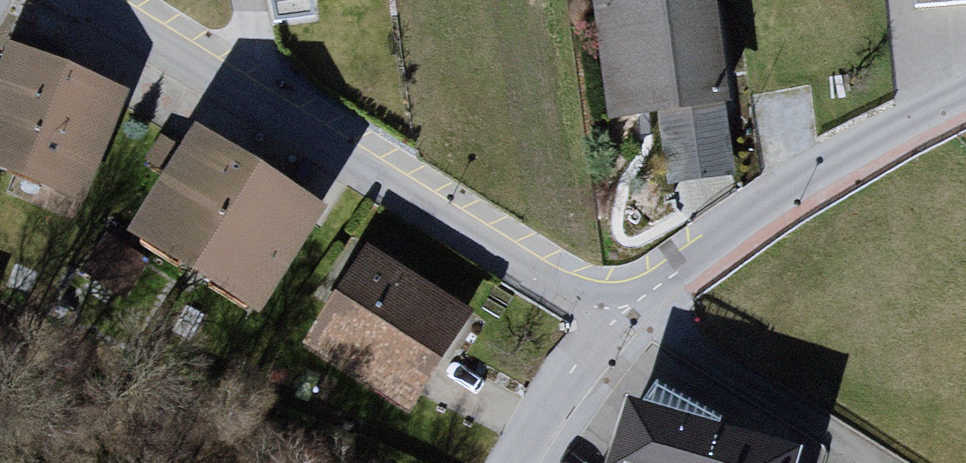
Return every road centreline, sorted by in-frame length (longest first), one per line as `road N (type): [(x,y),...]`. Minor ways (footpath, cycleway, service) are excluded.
road 1 (residential): [(229,89),(578,301),(620,317)]
road 2 (residential): [(965,92),(790,183),(620,317)]
road 3 (residential): [(620,317),(574,366),(517,462)]
road 4 (residential): [(90,0),(229,89)]

